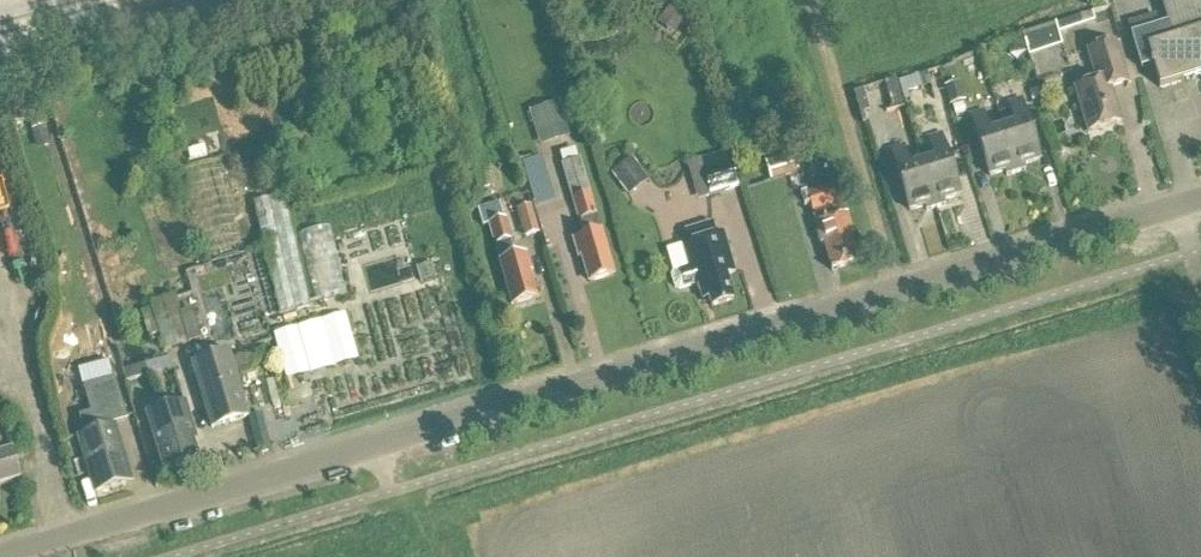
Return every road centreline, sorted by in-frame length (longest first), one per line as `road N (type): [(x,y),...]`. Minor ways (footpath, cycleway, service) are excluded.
road 1 (tertiary): [(13,556),(1200,202)]

